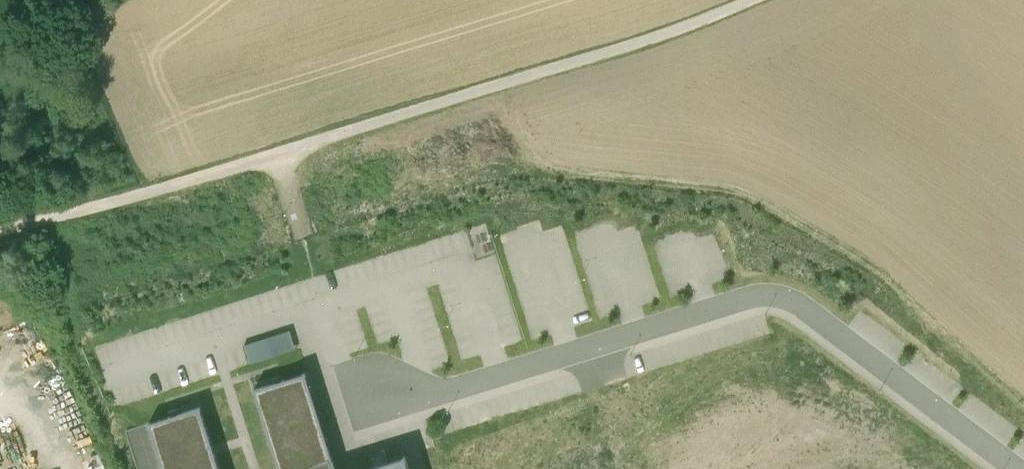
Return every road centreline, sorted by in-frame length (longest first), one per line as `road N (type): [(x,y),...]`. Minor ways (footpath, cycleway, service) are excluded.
road 1 (track): [(0,234),(652,40),(749,0)]

